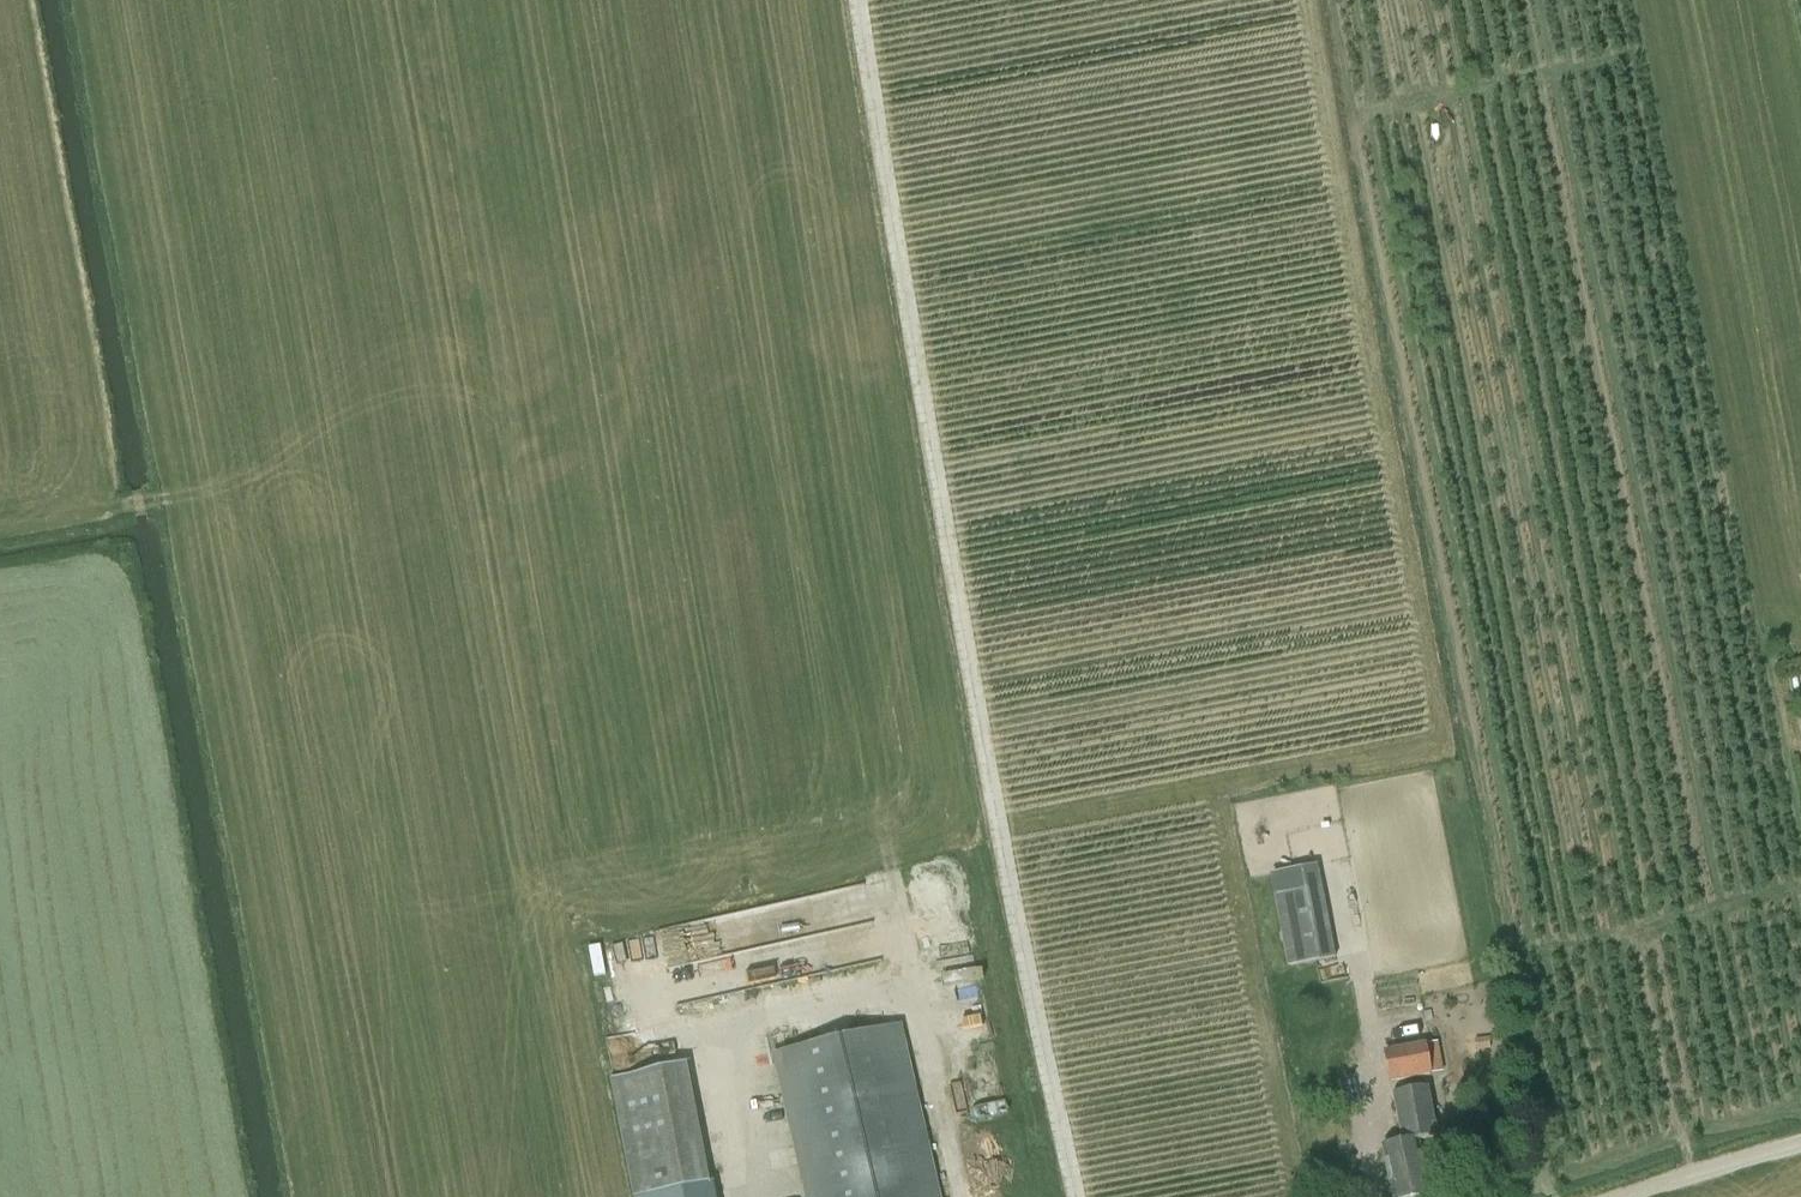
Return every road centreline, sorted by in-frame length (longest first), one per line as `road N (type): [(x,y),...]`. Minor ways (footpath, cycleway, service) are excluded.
road 1 (unclassified): [(1632,1196),(1800,1144)]

